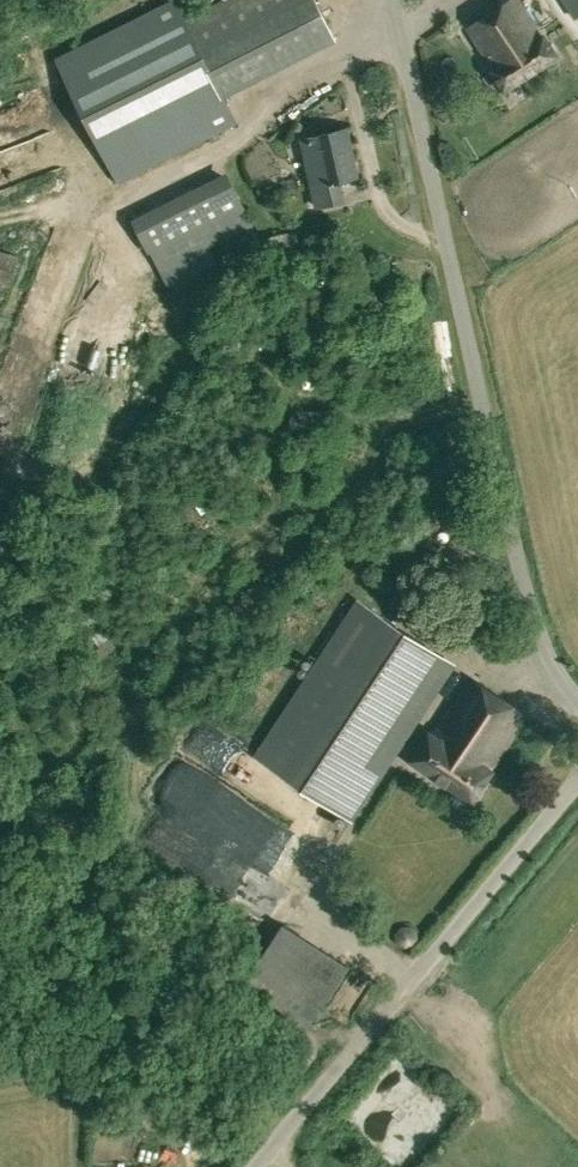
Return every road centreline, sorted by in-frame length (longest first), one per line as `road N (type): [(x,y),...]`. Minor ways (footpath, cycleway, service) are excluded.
road 1 (unclassified): [(577,694),(534,623),(393,0)]
road 2 (unclassified): [(577,787),(257,1166)]

